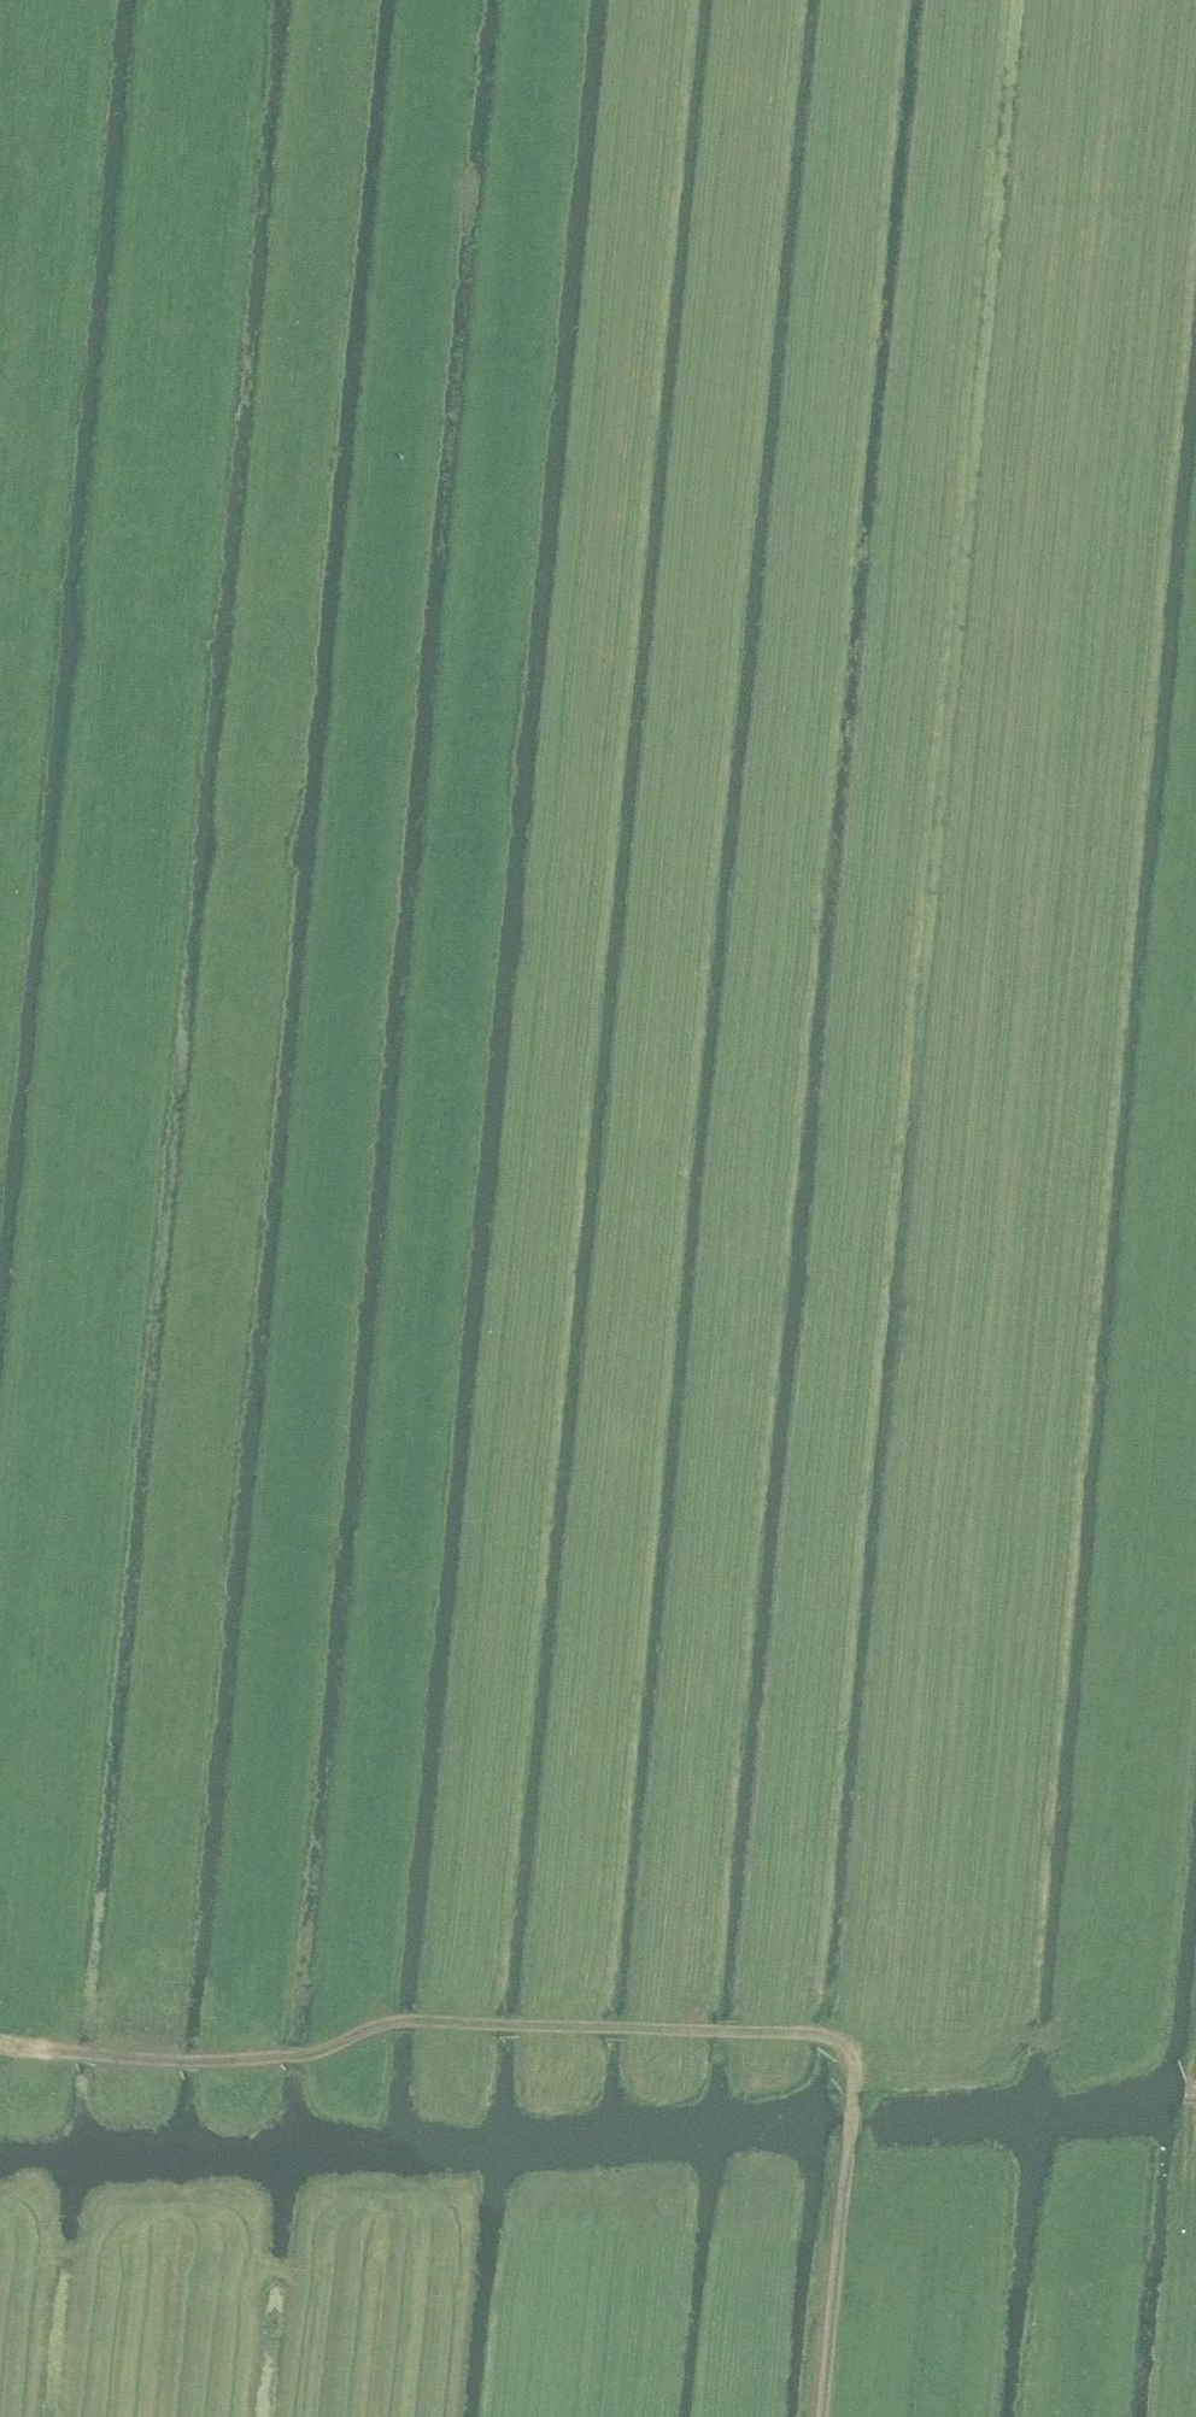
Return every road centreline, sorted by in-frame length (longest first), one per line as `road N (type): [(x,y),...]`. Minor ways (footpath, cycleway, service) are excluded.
road 1 (track): [(0,2043),(225,2062),(339,2045),(380,2017),(843,2039),(854,2072),(853,2113),(821,2416)]

